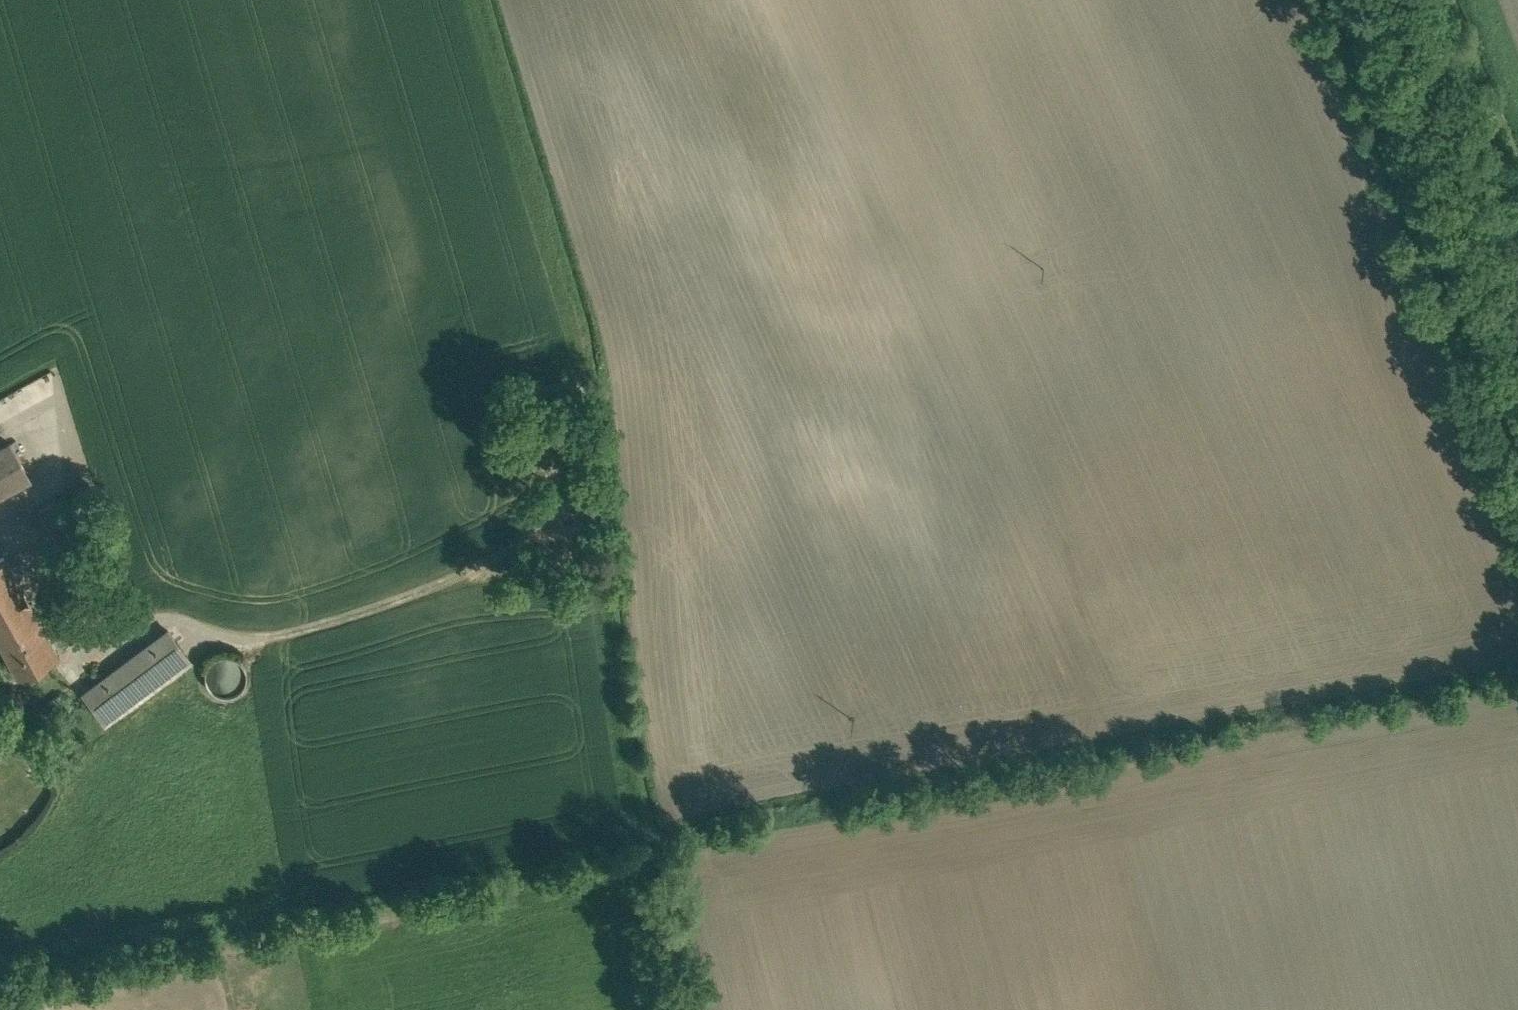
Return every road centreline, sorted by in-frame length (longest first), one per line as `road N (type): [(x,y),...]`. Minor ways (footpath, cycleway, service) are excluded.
road 1 (unclassified): [(1517,424),(1346,0)]

